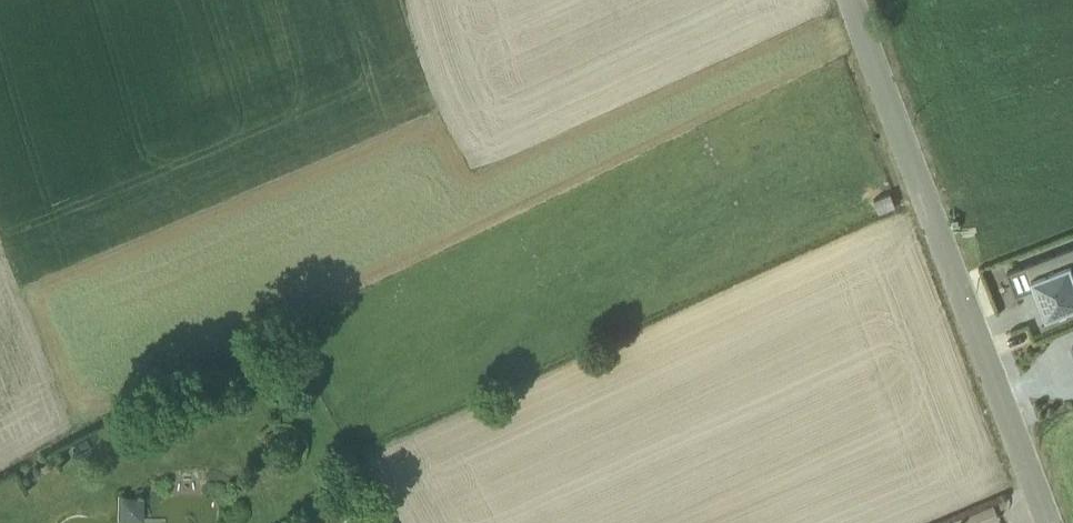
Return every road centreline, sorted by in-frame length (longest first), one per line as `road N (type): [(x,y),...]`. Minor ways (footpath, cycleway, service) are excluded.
road 1 (residential): [(1048,522),(852,0)]

